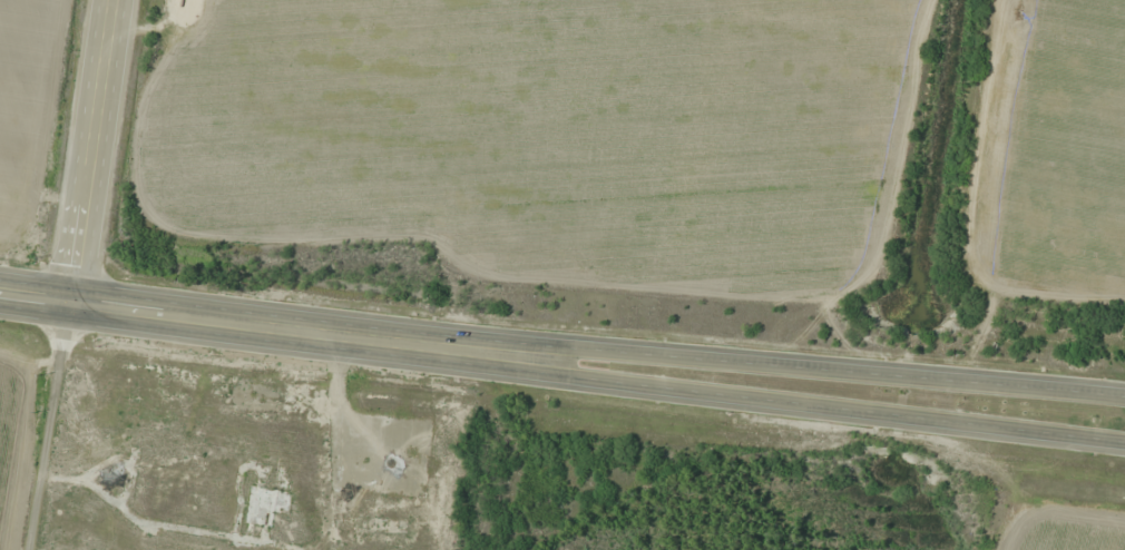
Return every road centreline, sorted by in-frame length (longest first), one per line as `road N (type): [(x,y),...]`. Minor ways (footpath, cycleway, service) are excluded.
road 1 (secondary): [(1124,395),(317,332)]
road 2 (secondary): [(317,332),(530,374),(756,399)]
road 3 (secondary): [(756,399),(1124,444)]
road 4 (secondary): [(317,332),(0,293)]
road 5 (tertiary): [(109,0),(72,304)]
road 6 (residential): [(72,304),(51,395),(32,549)]

